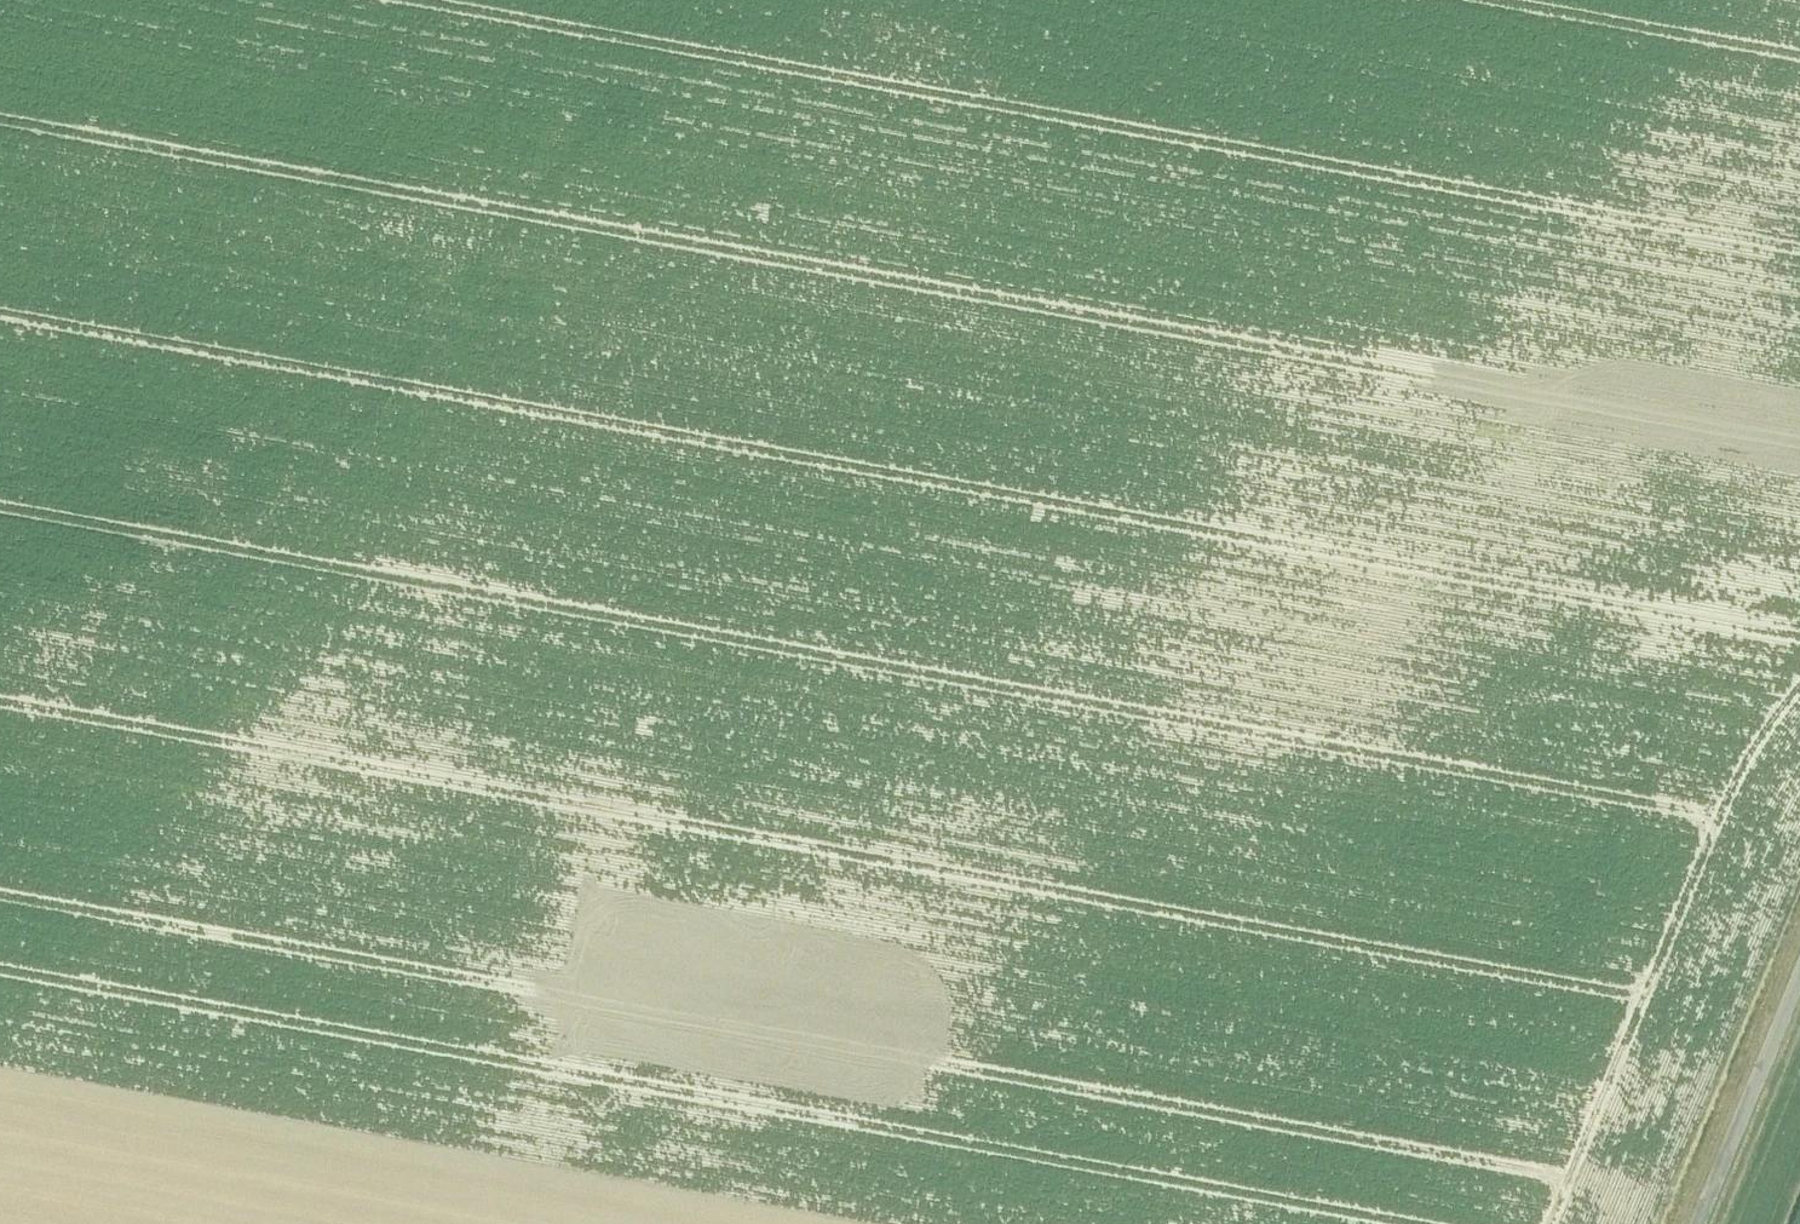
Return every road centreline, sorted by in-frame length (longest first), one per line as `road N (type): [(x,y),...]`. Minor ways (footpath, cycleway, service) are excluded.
road 1 (track): [(1696,1223),(1799,966)]

